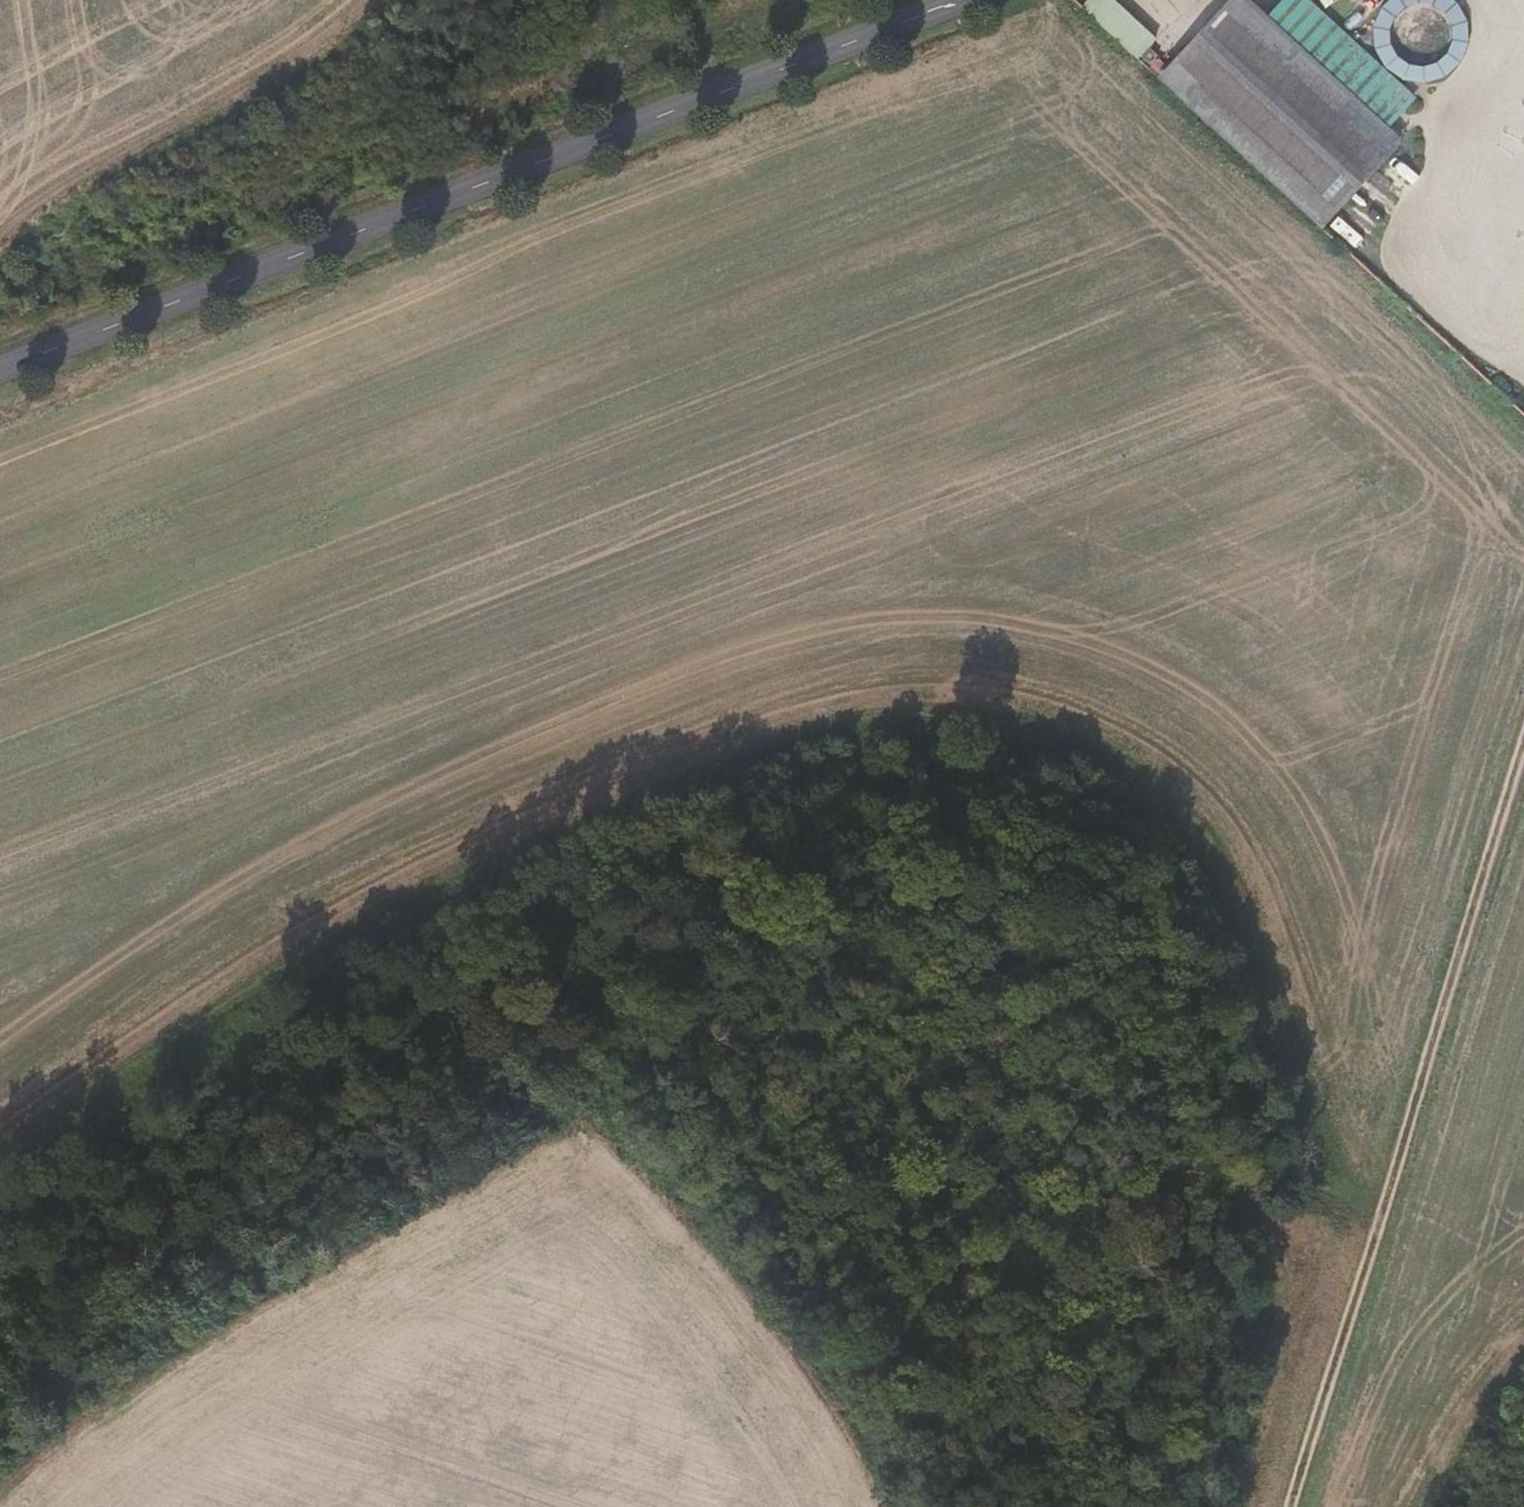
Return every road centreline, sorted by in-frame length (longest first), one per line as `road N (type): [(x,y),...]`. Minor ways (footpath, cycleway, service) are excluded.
road 1 (tertiary): [(964,0),(0,370)]
road 2 (track): [(1523,760),(1297,1506)]

